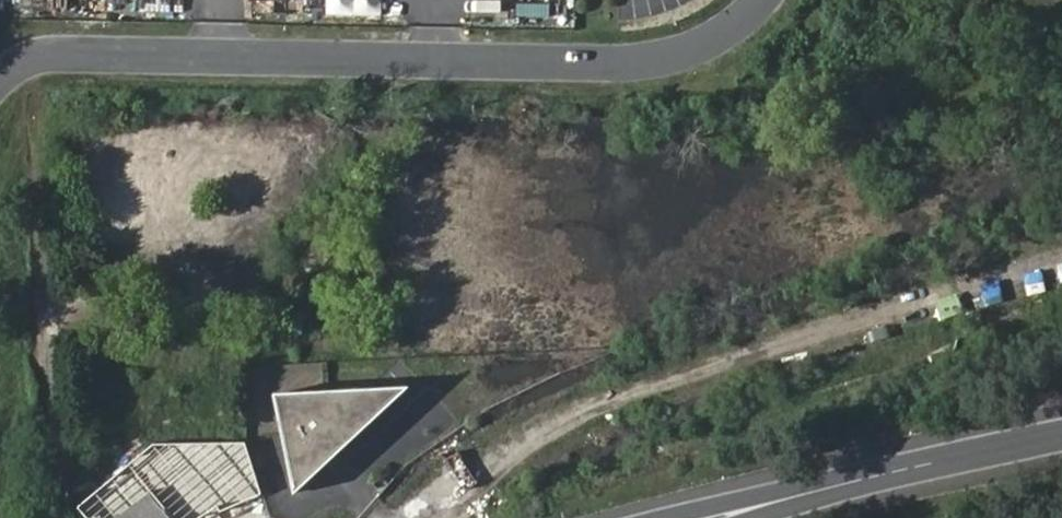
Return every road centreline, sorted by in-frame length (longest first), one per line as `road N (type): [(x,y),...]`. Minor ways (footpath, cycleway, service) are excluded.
road 1 (unclassified): [(769,0),(724,39),(642,64),(71,55),(29,59),(0,80)]
road 2 (secondary): [(710,517),(1061,436)]

